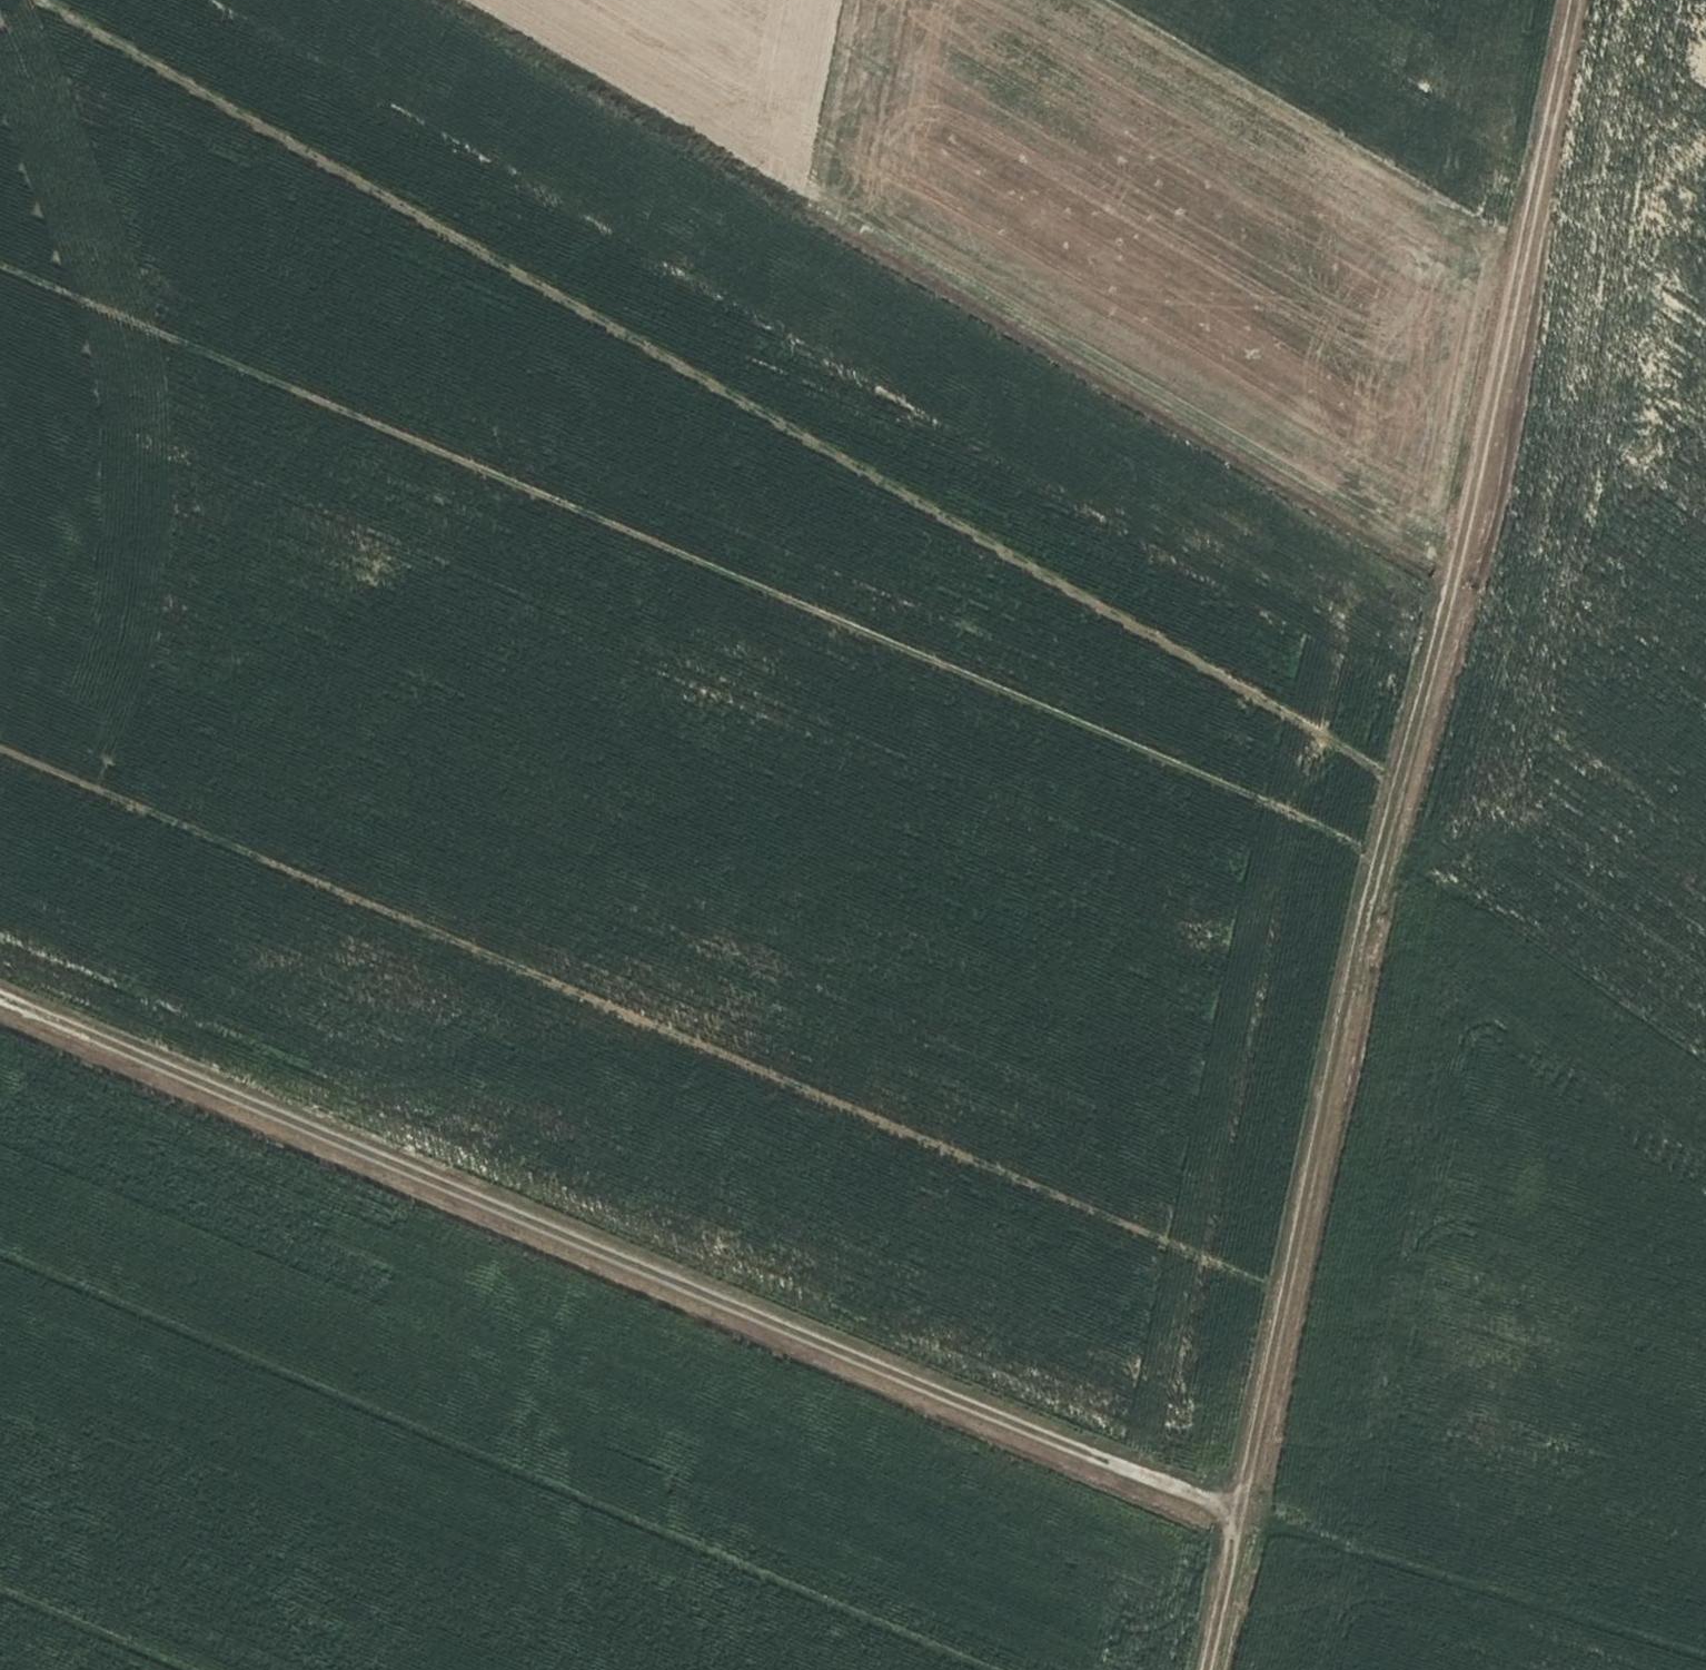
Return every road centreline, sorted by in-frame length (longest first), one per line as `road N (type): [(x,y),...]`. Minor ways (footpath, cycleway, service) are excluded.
road 1 (track): [(1198,1669),(1353,931),(1463,499),(1568,0)]
road 2 (track): [(0,1013),(1228,1526)]

